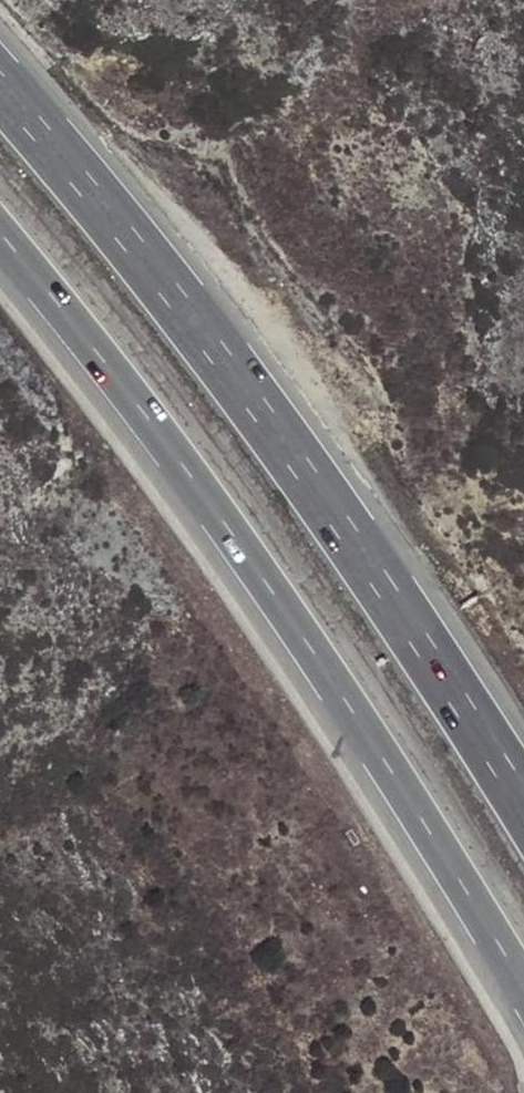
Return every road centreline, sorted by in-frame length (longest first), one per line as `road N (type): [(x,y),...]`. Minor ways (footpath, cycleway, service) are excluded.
road 1 (motorway): [(0,233),(154,423),(316,654),(523,999)]
road 2 (motorway): [(523,812),(376,572),(260,407),(0,93)]

